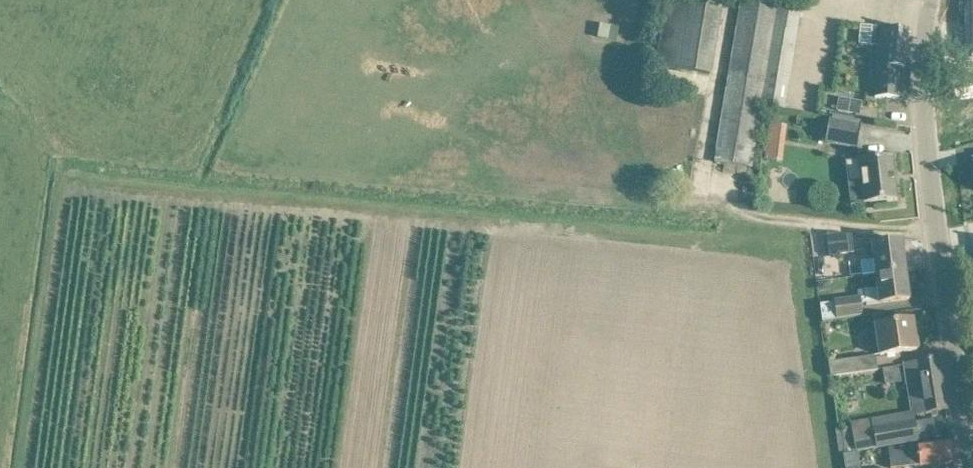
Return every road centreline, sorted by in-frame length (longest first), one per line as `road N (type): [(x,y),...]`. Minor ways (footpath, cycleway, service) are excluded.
road 1 (track): [(933,234),(60,155),(45,143)]
road 2 (unclassified): [(972,467),(933,234),(925,108),(932,0)]
road 3 (track): [(0,444),(45,143),(44,117),(0,73)]

